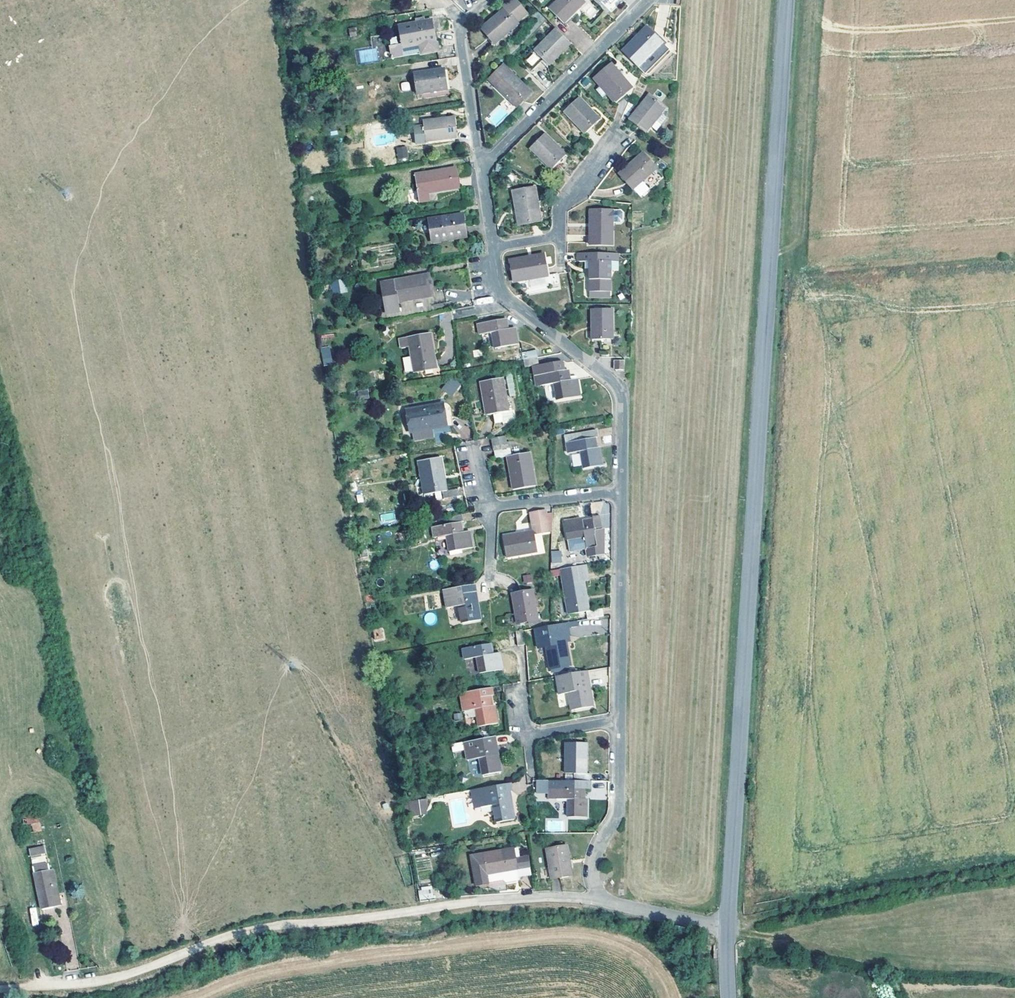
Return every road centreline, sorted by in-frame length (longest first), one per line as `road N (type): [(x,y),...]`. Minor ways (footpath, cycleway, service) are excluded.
road 1 (secondary): [(727,928),(788,0)]
road 2 (residential): [(727,928),(605,903),(594,885),(618,818),(623,395),(500,290),(484,171)]
road 3 (track): [(605,903),(515,902),(249,933),(164,967),(71,987),(0,992)]
road 4 (track): [(1014,869),(727,928)]
road 5 (residential): [(653,0),(484,171)]

